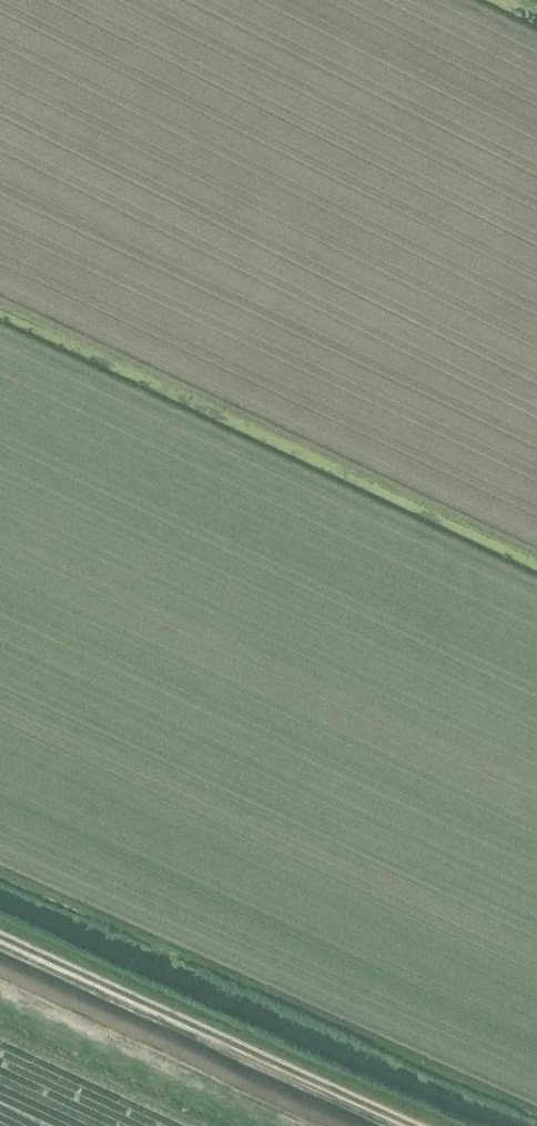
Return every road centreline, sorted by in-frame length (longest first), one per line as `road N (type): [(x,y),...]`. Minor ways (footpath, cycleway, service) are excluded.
road 1 (track): [(0,933),(421,1125)]

